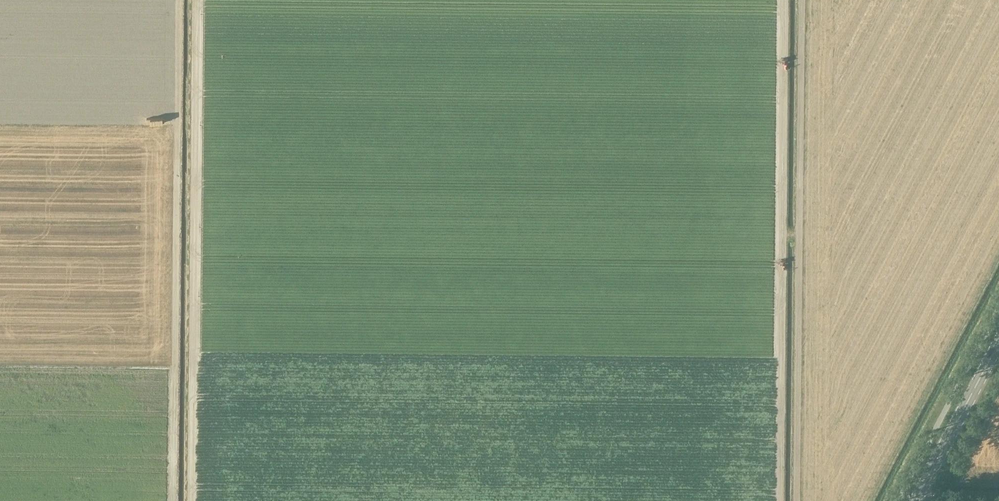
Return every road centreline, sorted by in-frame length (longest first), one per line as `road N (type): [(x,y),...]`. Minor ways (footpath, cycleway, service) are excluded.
road 1 (track): [(785,0),(781,500)]
road 2 (secondary): [(916,500),(998,342)]

